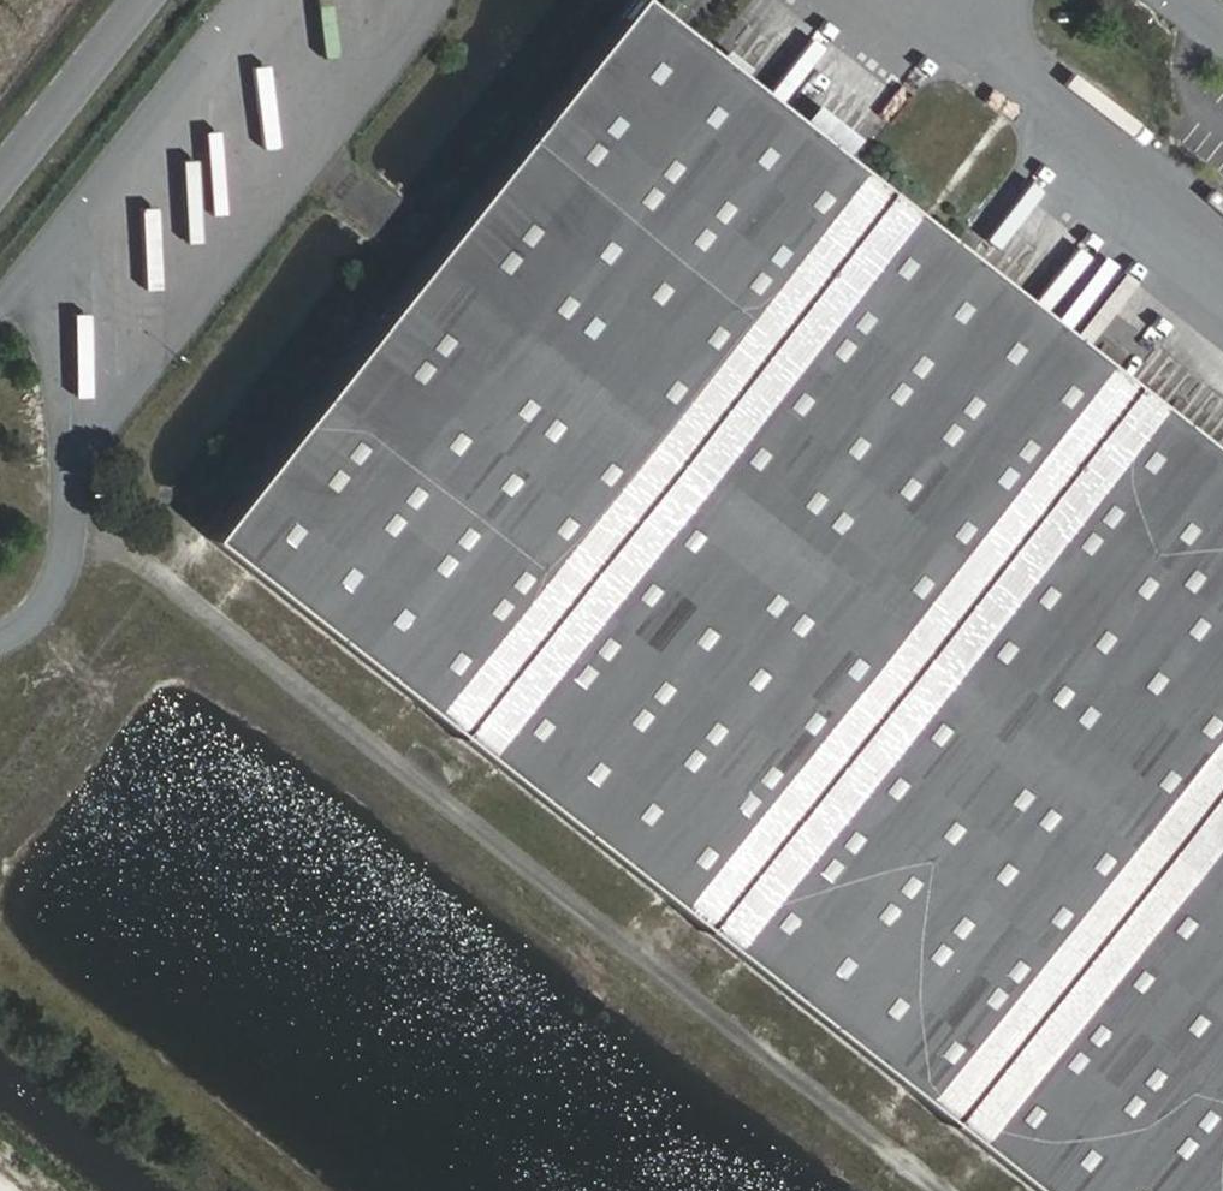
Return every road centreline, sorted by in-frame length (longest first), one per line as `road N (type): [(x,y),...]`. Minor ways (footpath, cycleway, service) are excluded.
road 1 (track): [(72,526),(134,550),(948,1190)]
road 2 (unclassified): [(146,0),(0,186)]

